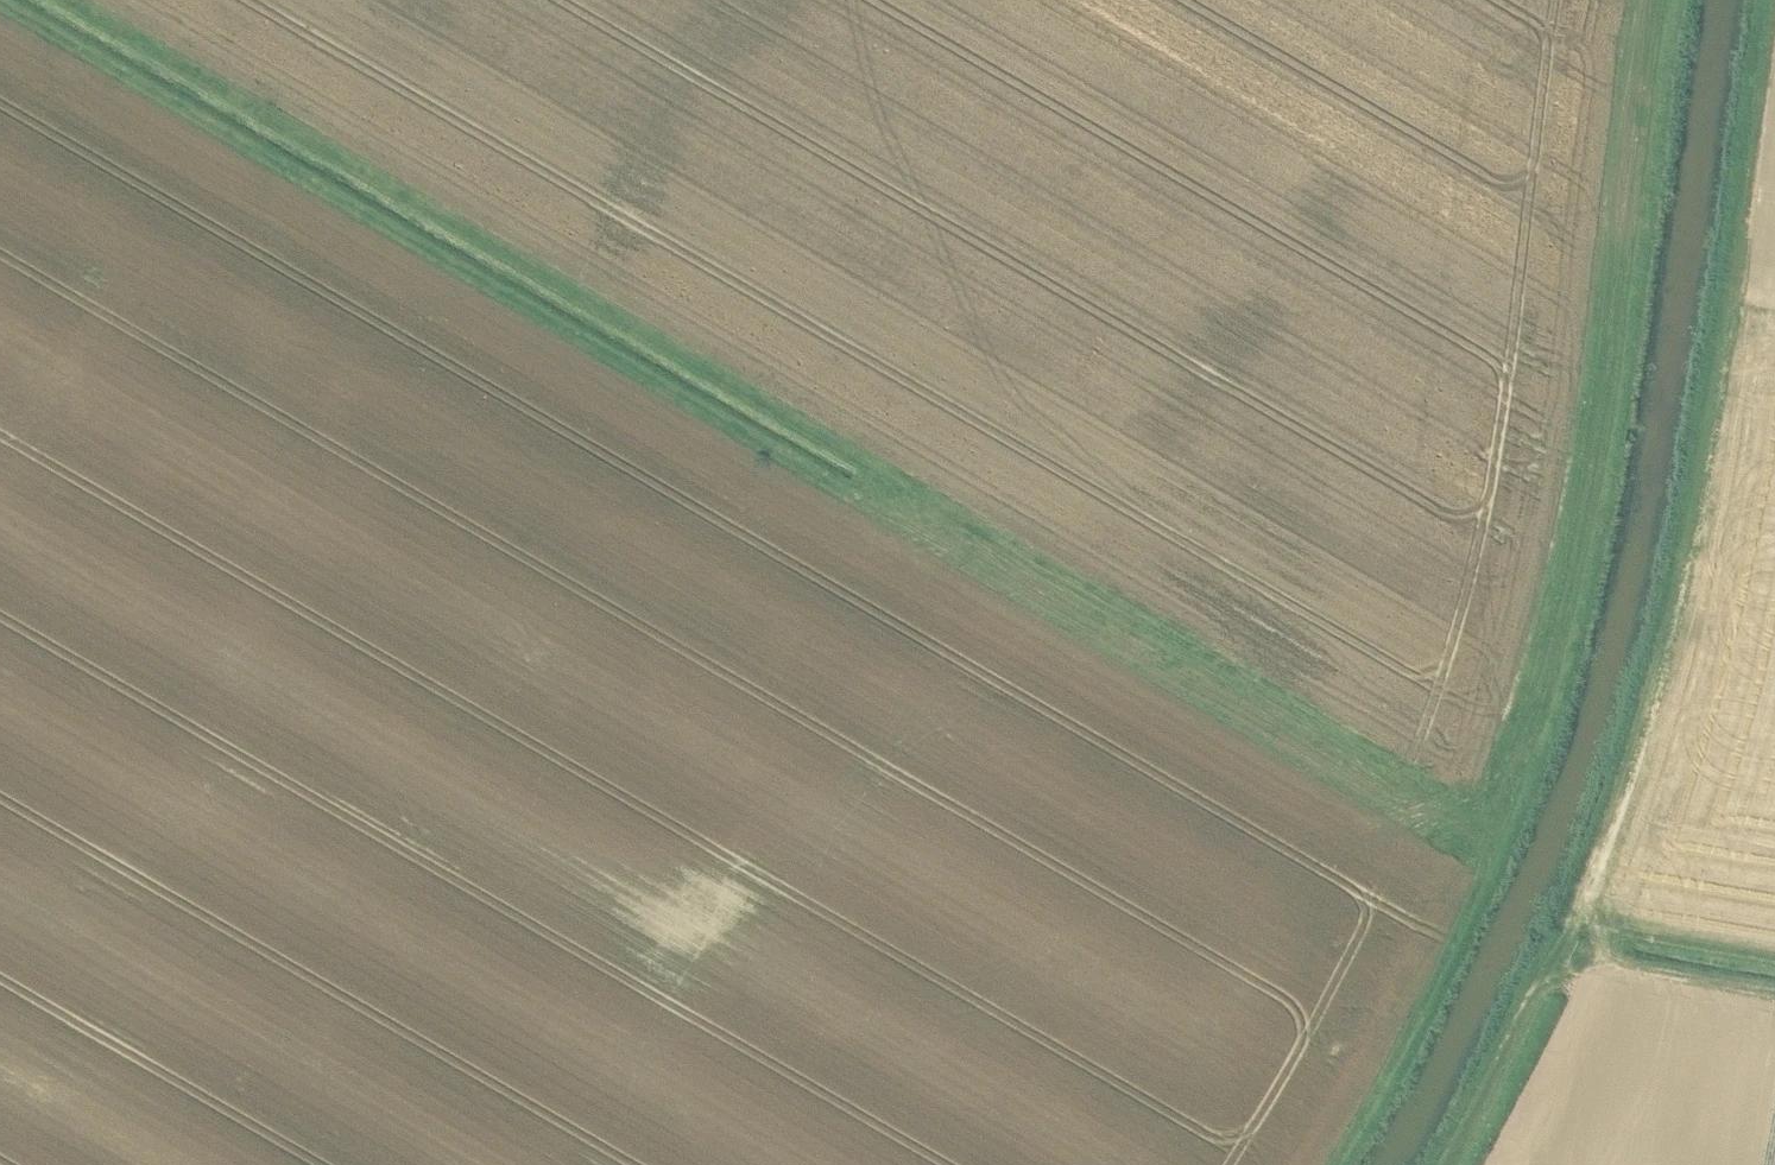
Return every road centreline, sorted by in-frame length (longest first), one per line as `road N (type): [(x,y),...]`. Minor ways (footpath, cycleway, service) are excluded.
road 1 (track): [(1451,1164),(1562,979),(1664,656),(1737,283),(1774,0)]

